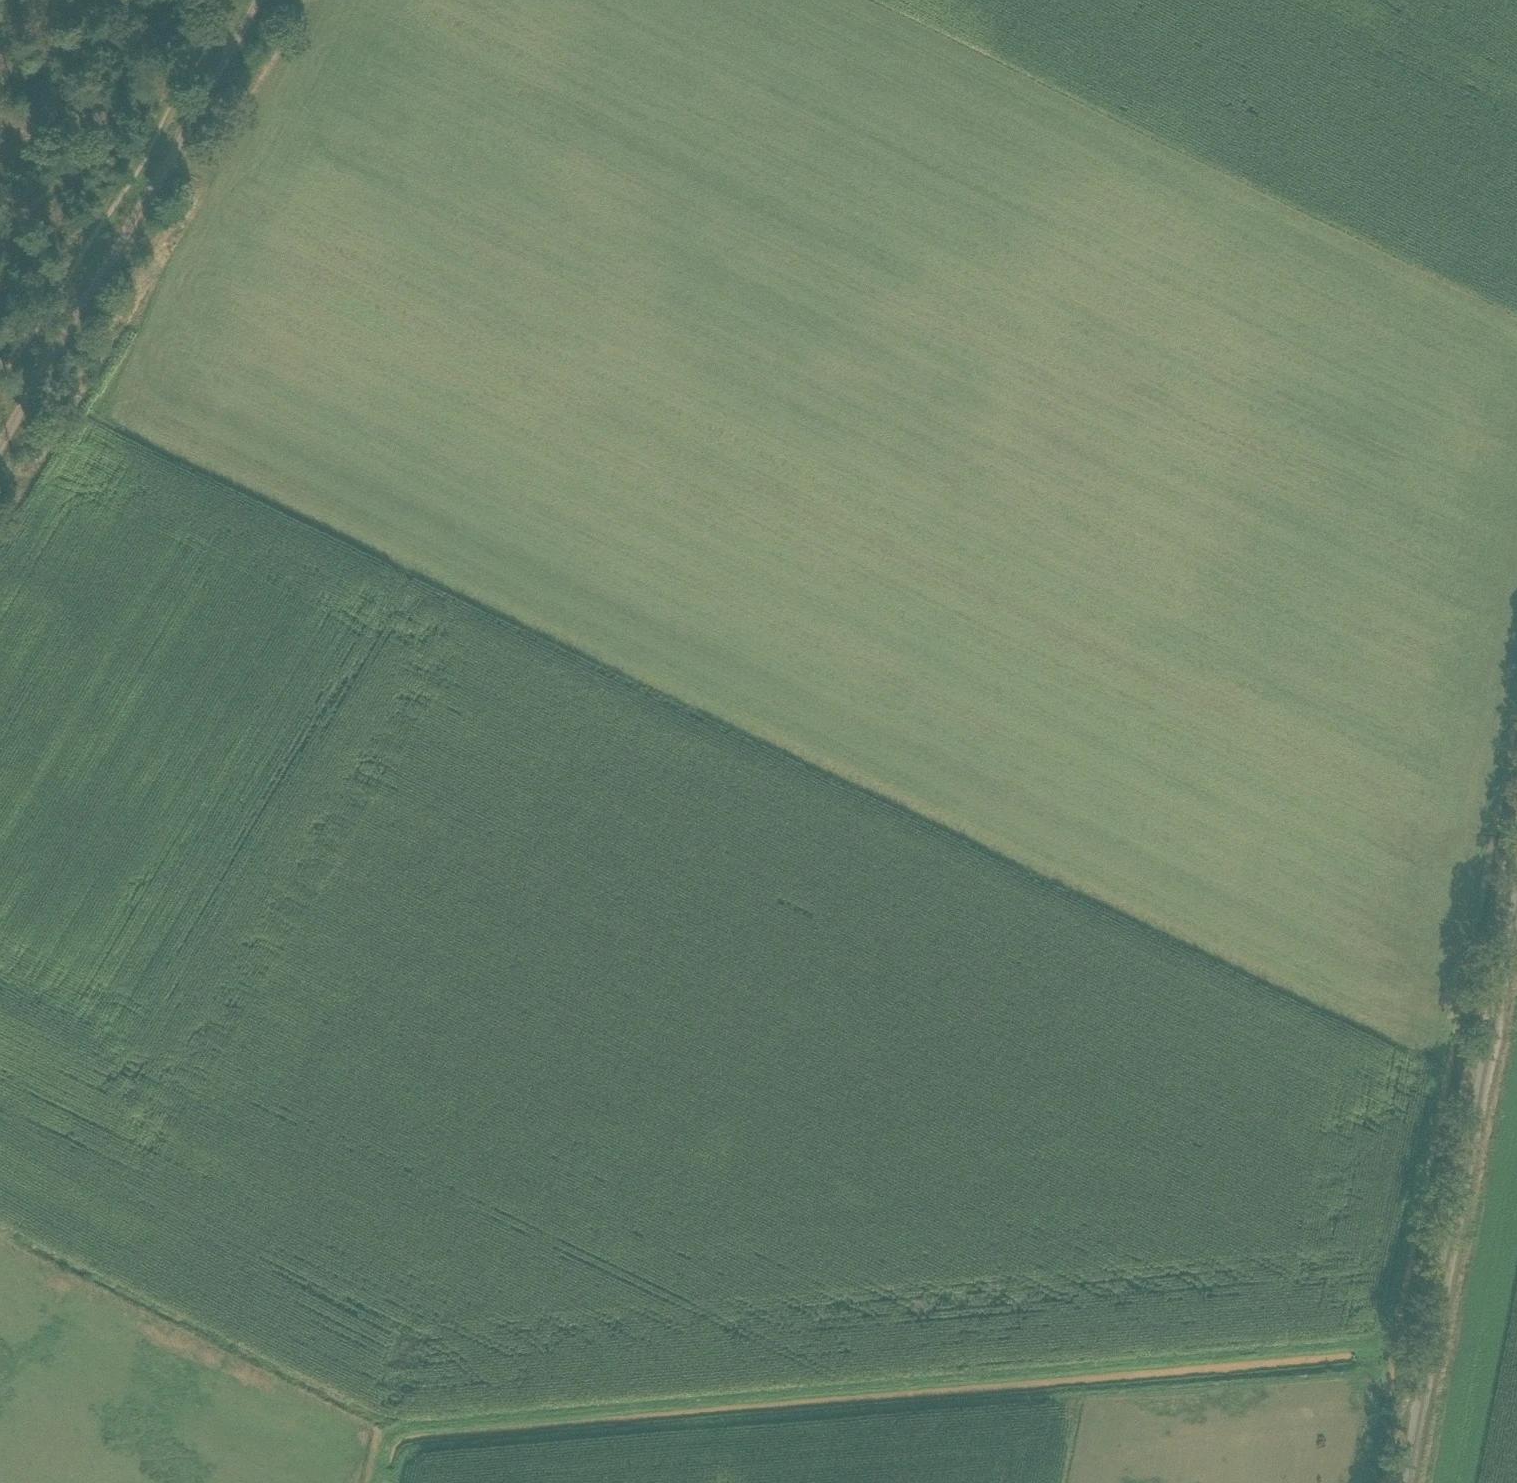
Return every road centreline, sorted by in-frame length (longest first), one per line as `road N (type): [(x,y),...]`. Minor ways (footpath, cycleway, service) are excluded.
road 1 (unclassified): [(1399,1482),(1516,864)]
road 2 (track): [(0,450),(261,0)]

